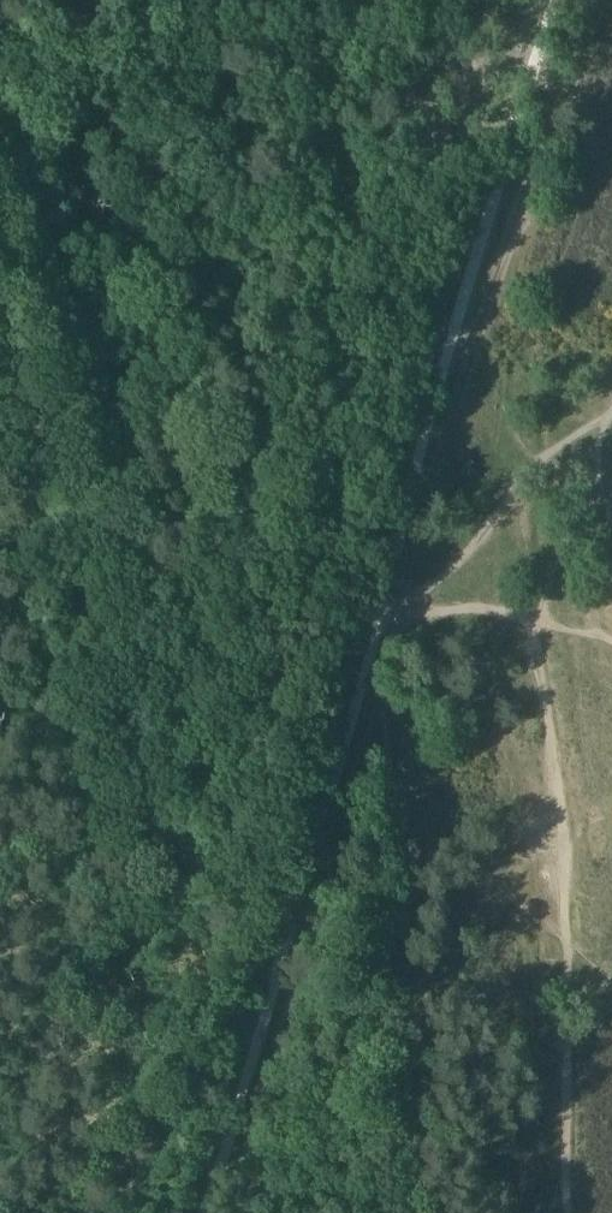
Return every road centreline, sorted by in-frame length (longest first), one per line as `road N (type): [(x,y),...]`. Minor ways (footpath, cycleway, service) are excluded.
road 1 (track): [(79,520),(139,827)]
road 2 (track): [(35,438),(40,408),(0,265)]

